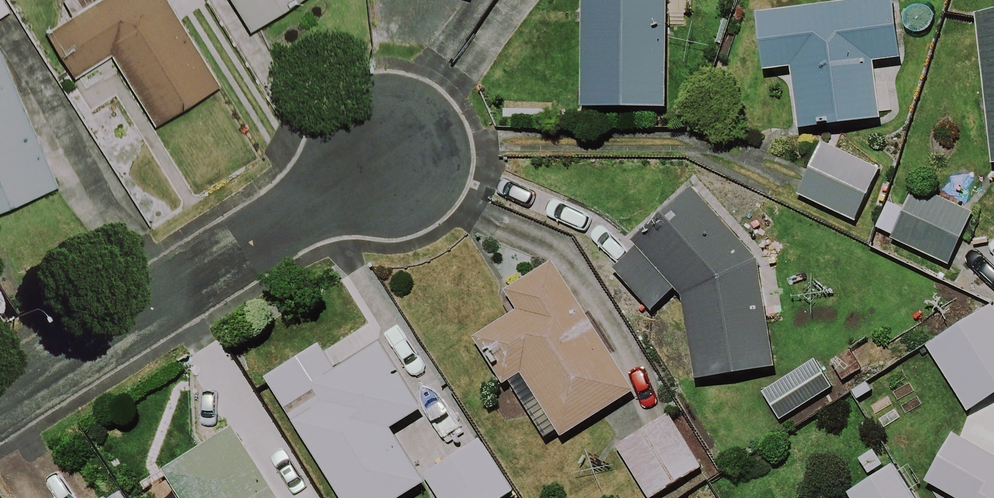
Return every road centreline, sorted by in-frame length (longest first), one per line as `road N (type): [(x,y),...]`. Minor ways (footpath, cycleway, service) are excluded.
road 1 (residential): [(0,399),(391,152)]

